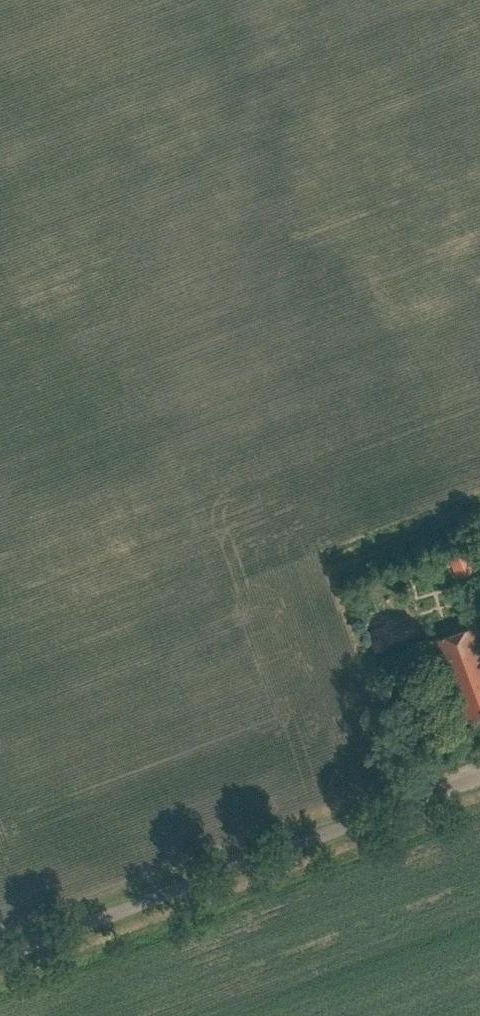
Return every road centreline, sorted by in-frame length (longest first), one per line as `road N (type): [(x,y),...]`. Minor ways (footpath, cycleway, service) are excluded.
road 1 (unclassified): [(0,956),(479,776)]

